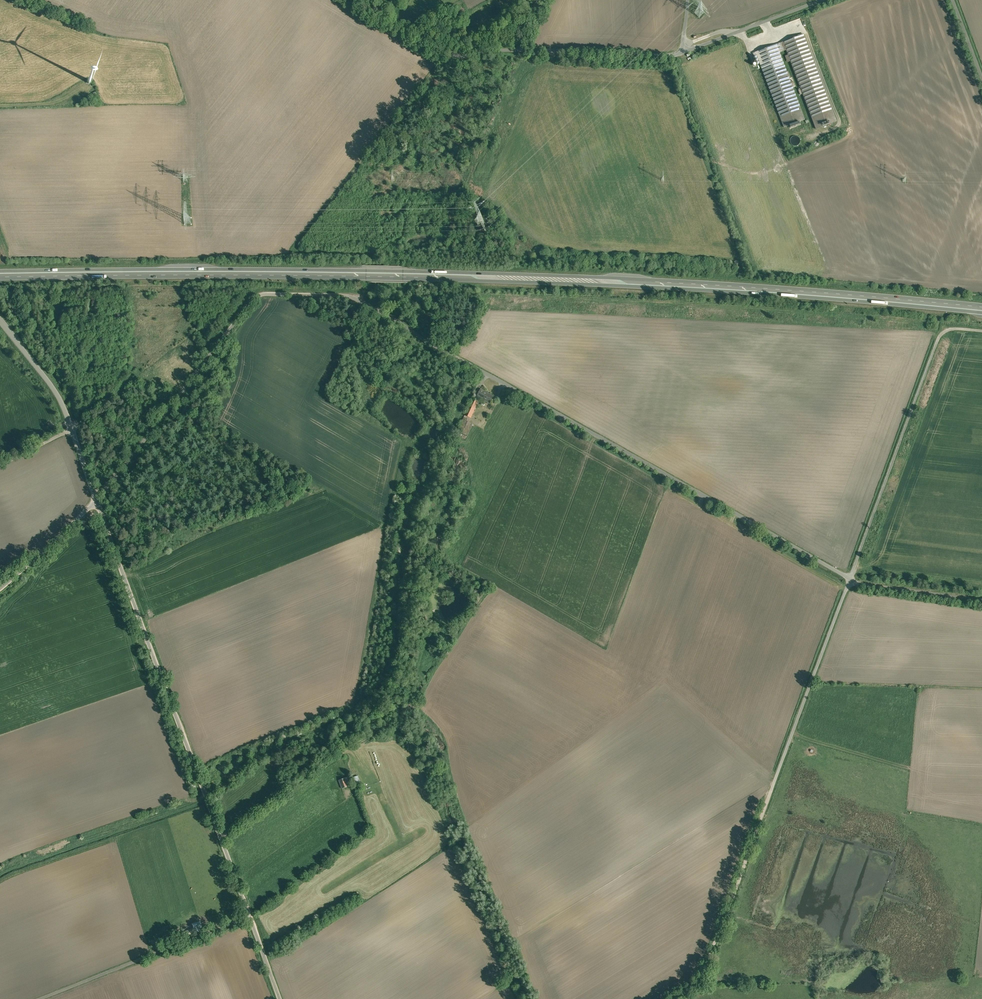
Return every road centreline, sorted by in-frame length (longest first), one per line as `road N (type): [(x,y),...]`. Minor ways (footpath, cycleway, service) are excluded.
road 1 (trunk): [(0,275),(535,278),(981,309)]
road 2 (unclassified): [(851,578),(354,297),(268,294),(252,301),(95,496)]
road 3 (unclassified): [(822,0),(675,55),(444,56),(344,0)]
road 4 (unclassified): [(249,917),(95,496)]
road 5 (unclassified): [(851,578),(936,332),(945,323),(981,325)]
road 6 (track): [(444,56),(298,247),(366,254)]
road 7 (track): [(220,838),(399,715),(416,675)]
road 8 (track): [(768,795),(700,982),(674,998)]
road 9 (unclassified): [(849,581),(768,795)]
road 10 (unclassified): [(43,998),(249,917)]
road 11 (unclassified): [(95,496),(63,404),(0,320)]
road 12 (unclassified): [(981,599),(849,581)]
road 13 (unclassified): [(95,496),(0,577)]

